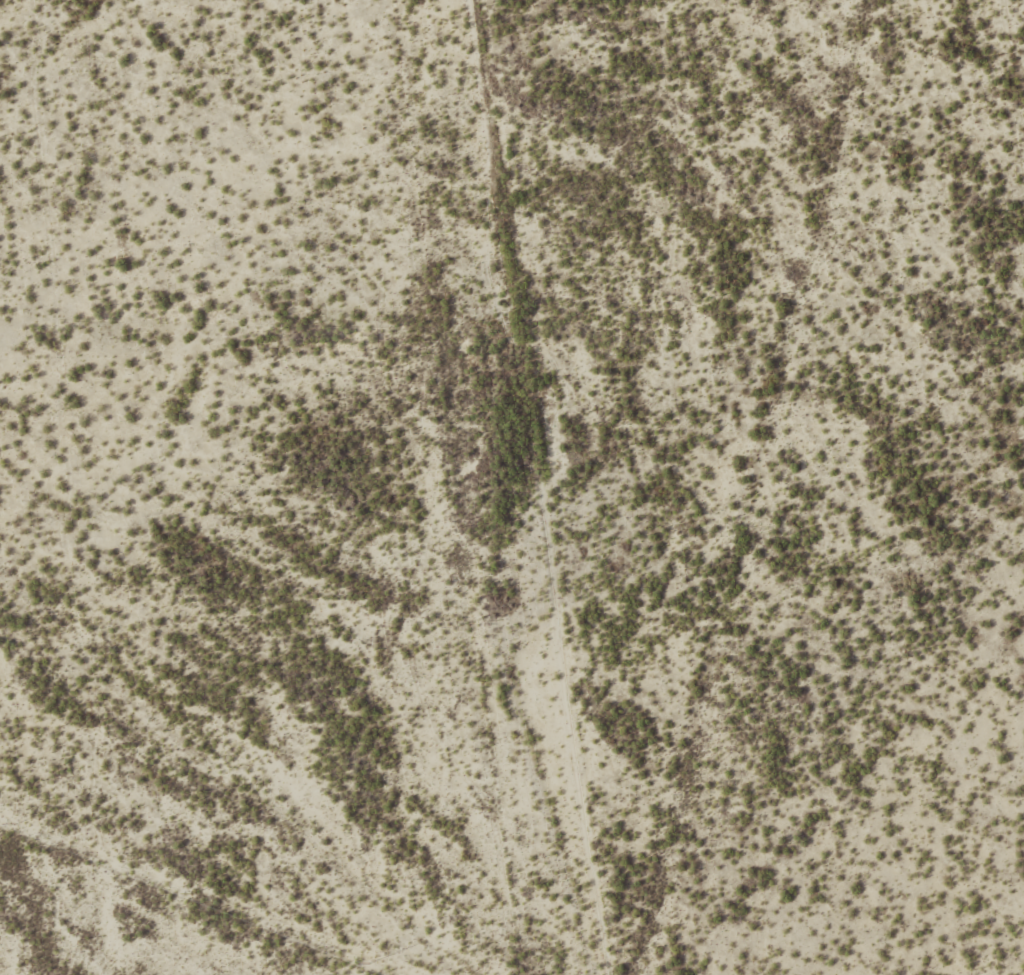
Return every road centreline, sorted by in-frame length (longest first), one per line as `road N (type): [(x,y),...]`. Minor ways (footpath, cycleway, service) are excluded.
road 1 (residential): [(989,0),(747,277)]

